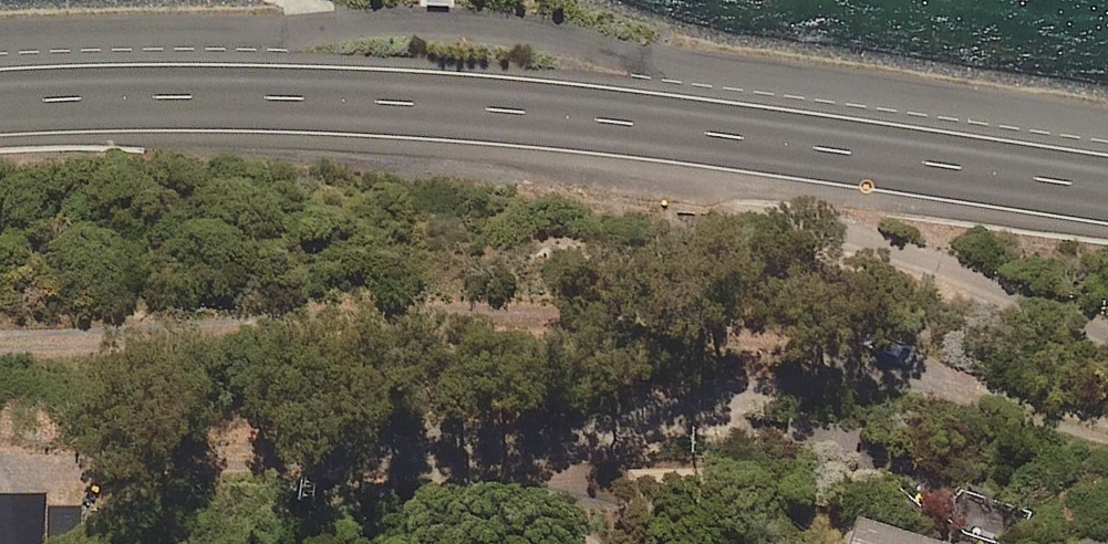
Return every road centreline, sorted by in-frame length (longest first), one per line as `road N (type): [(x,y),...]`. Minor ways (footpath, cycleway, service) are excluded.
road 1 (unclassified): [(834,362),(729,332),(592,315),(322,312),(219,329),(0,345)]
road 2 (secondary): [(777,143),(407,104),(188,96),(0,103)]
road 3 (residential): [(777,143),(776,198),(794,211),(993,280),(1107,332)]
road 4 (secondary): [(1107,189),(777,143)]
road 5 (residential): [(1107,422),(1001,392),(834,362)]

